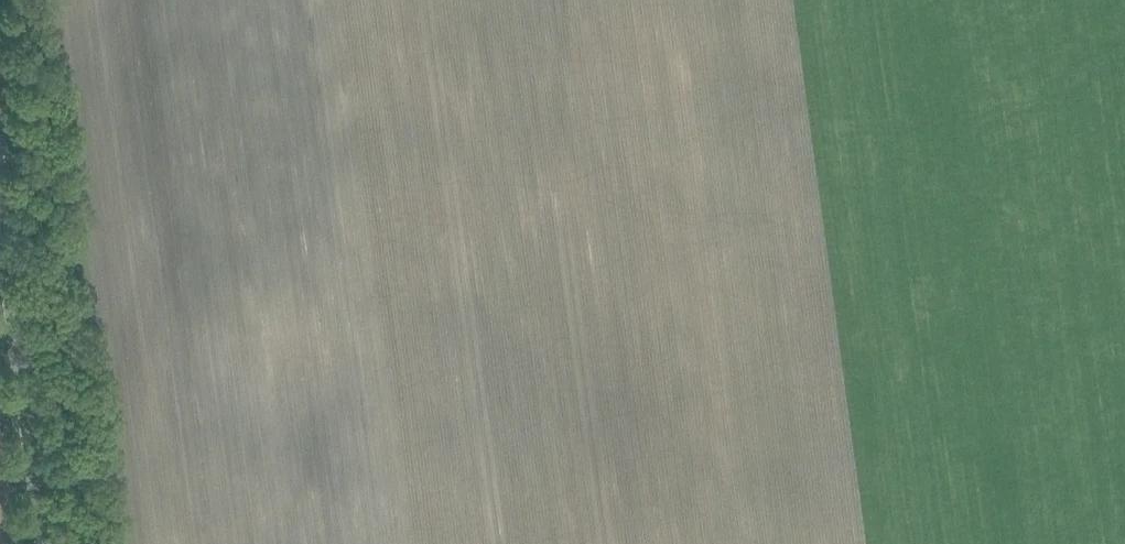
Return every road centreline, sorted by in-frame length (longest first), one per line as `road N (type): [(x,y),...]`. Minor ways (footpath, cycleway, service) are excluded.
road 1 (tertiary): [(46,543),(0,198)]

